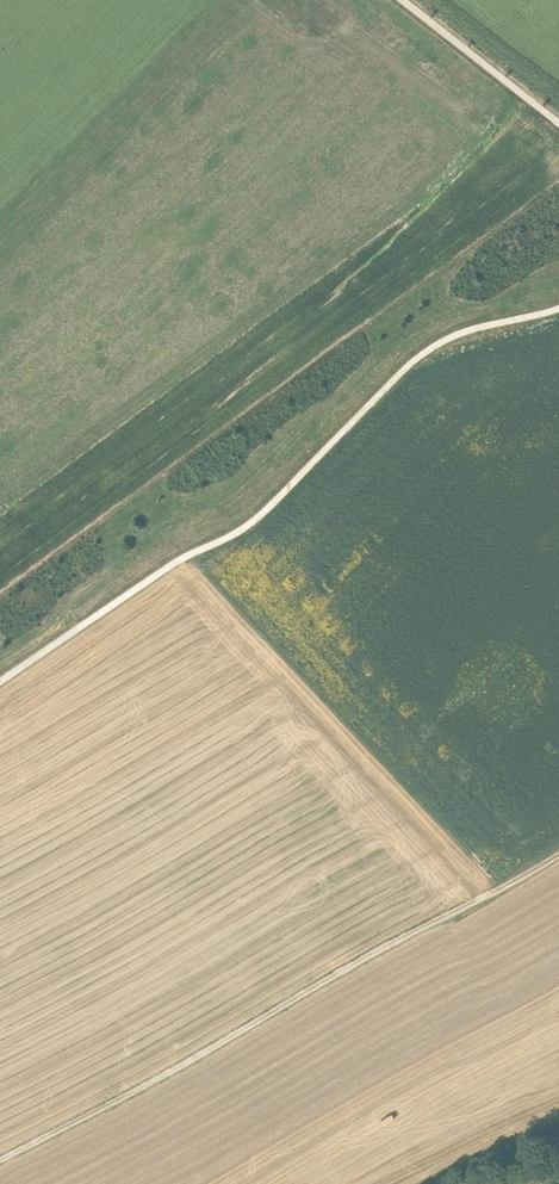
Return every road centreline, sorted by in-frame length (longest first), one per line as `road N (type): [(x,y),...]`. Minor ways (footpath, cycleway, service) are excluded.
road 1 (track): [(558,855),(204,1057),(0,1161)]

